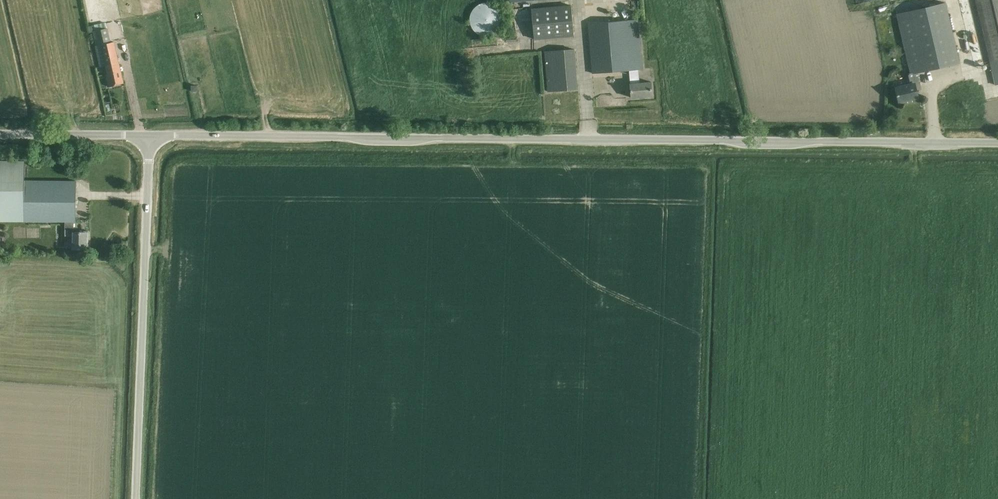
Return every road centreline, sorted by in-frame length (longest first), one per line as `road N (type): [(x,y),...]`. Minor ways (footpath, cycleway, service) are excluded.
road 1 (unclassified): [(997,144),(149,134)]
road 2 (unclassified): [(136,498),(149,134)]
road 3 (unclassified): [(149,134),(0,133)]

